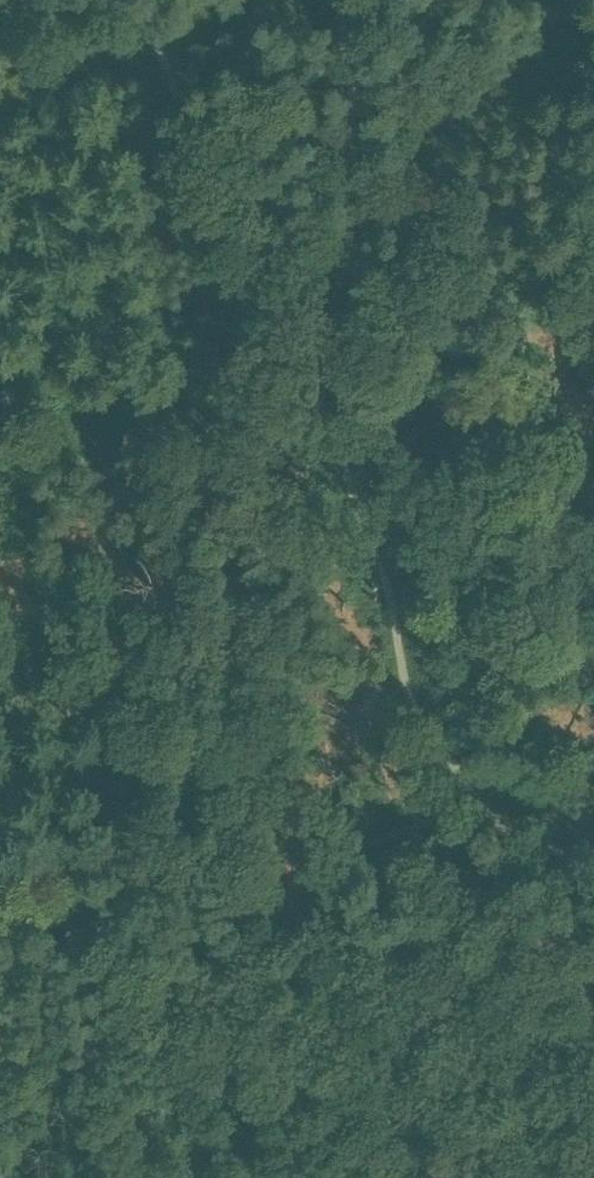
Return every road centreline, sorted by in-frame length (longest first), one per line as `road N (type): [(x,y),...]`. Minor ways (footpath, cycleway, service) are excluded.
road 1 (track): [(335,434),(365,368),(464,263),(463,232),(421,123),(420,47),(443,0)]
road 2 (track): [(0,865),(403,828),(468,787)]
road 3 (track): [(158,46),(0,111)]

